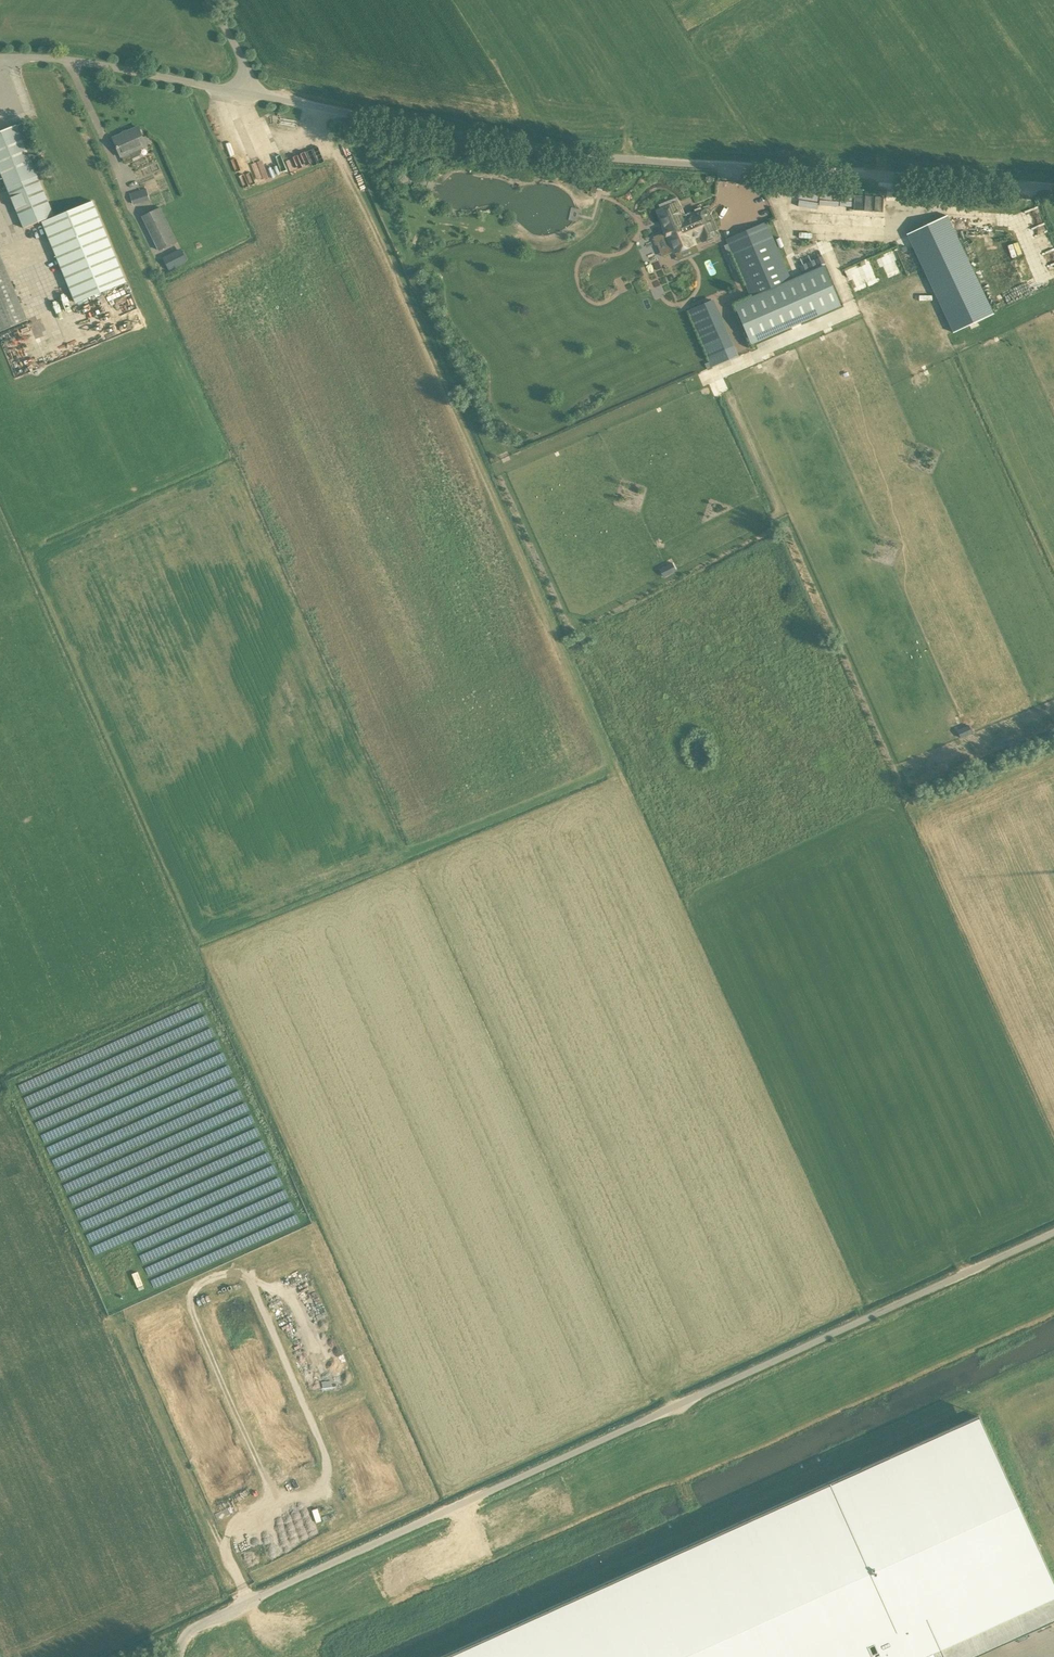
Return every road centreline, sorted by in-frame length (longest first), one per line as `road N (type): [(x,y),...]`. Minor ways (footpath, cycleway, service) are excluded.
road 1 (unclassified): [(176,1656),(199,1623),(1053,1230)]
road 2 (unclassified): [(1053,188),(589,156),(264,95)]
road 3 (unclassified): [(264,95),(93,59),(0,57)]

